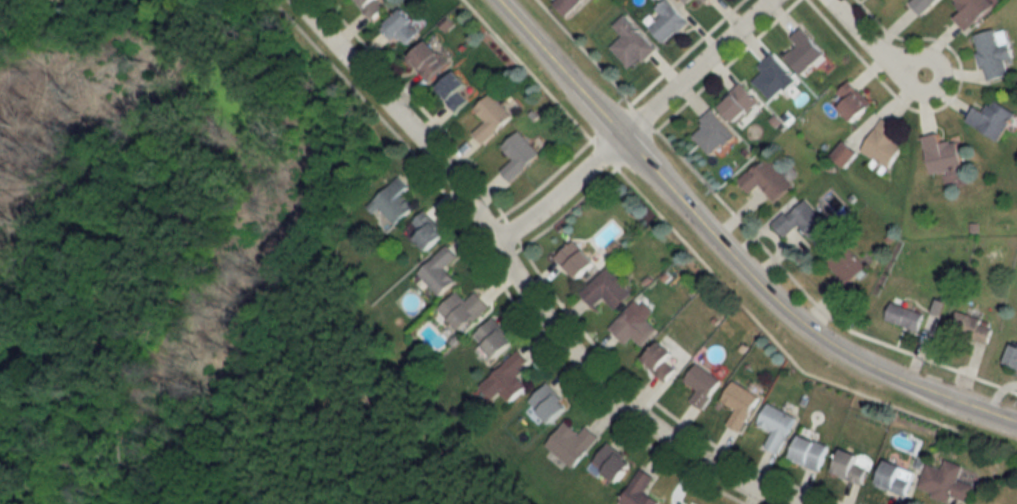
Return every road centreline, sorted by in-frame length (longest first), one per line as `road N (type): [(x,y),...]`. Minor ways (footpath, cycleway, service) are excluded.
road 1 (tertiary): [(1016,426),(864,365),(802,326),(494,0)]
road 2 (residential): [(498,246),(570,351),(641,419),(722,473),(788,503)]
road 3 (residential): [(293,0),(427,145),(498,246)]
road 4 (residential): [(772,0),(621,139)]
road 5 (residential): [(621,139),(498,246)]
road 6 (residential): [(827,0),(883,58),(926,74)]

